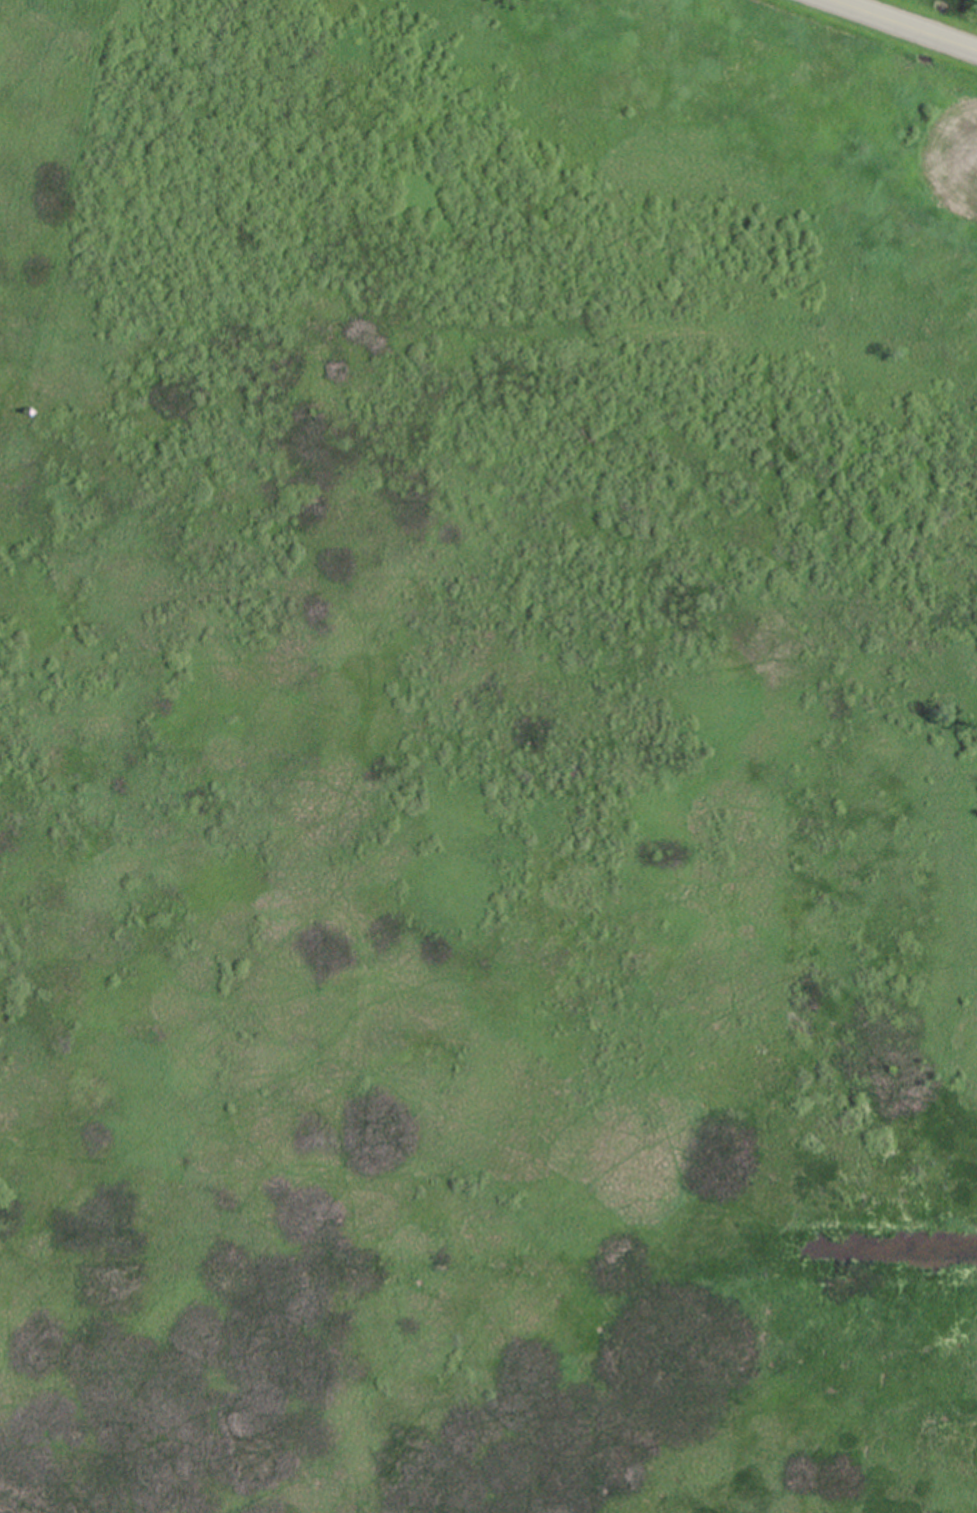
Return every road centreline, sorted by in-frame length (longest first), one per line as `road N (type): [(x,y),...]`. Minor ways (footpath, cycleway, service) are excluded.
road 1 (secondary): [(976,51),(832,0)]

